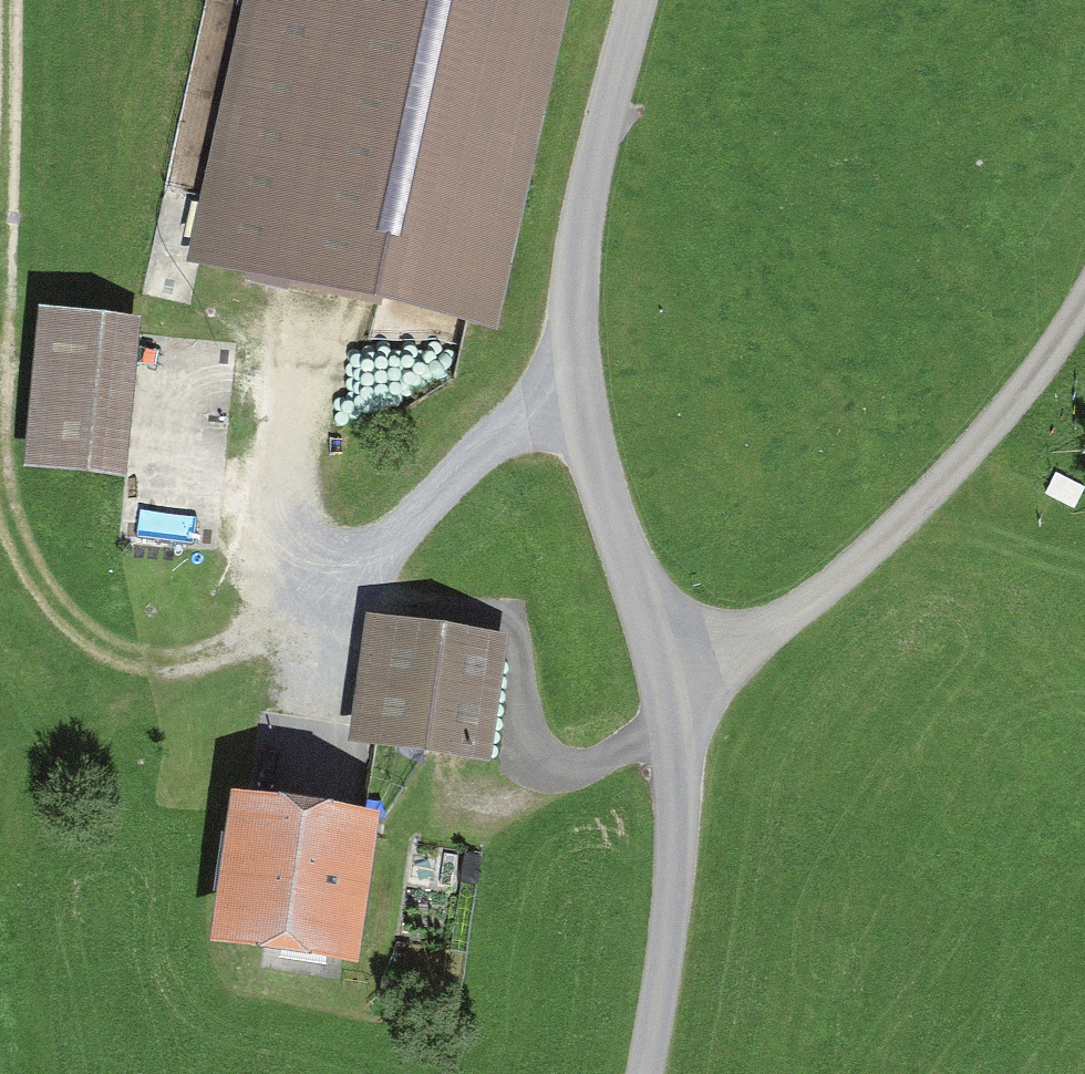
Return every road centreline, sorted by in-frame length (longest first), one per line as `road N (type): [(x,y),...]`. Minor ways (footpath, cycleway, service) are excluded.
road 1 (track): [(8,0),(5,408),(26,489),(92,574),(181,655),(335,739),(376,594),(416,515),(547,412),(579,420)]
road 2 (unclassified): [(645,1073),(673,904),(680,753),(669,673),(579,420),(575,318),(584,230),(636,0)]
road 3 (track): [(1084,301),(1010,406),(870,554),(784,617),(669,673)]
road 4 (track): [(0,750),(115,718),(181,655)]

